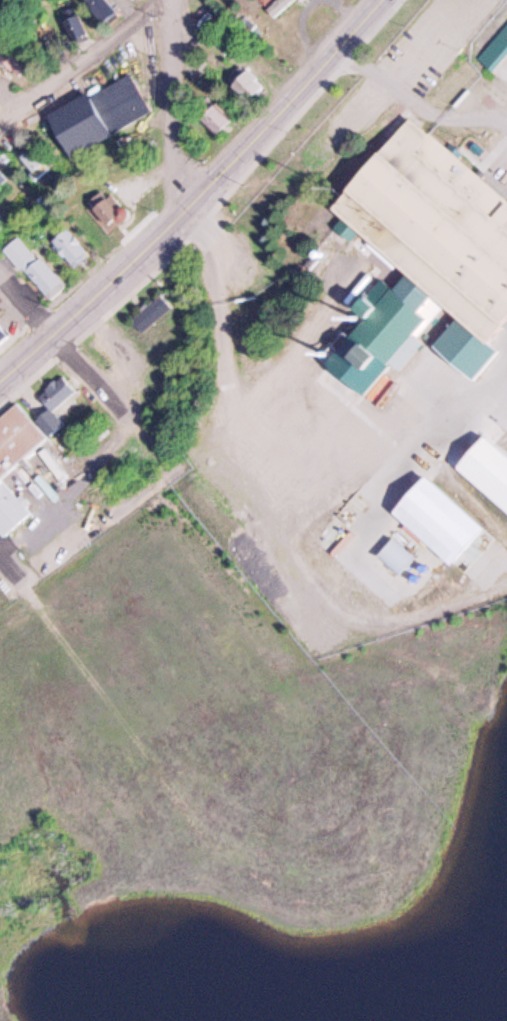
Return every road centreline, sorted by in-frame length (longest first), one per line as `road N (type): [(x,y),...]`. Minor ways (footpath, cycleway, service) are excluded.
road 1 (secondary): [(0,378),(192,205)]
road 2 (secondary): [(192,205),(343,43)]
road 3 (residential): [(192,205),(175,0)]
road 4 (residential): [(0,106),(166,0)]
road 5 (residential): [(80,471),(120,435),(122,415),(116,395),(55,329)]

